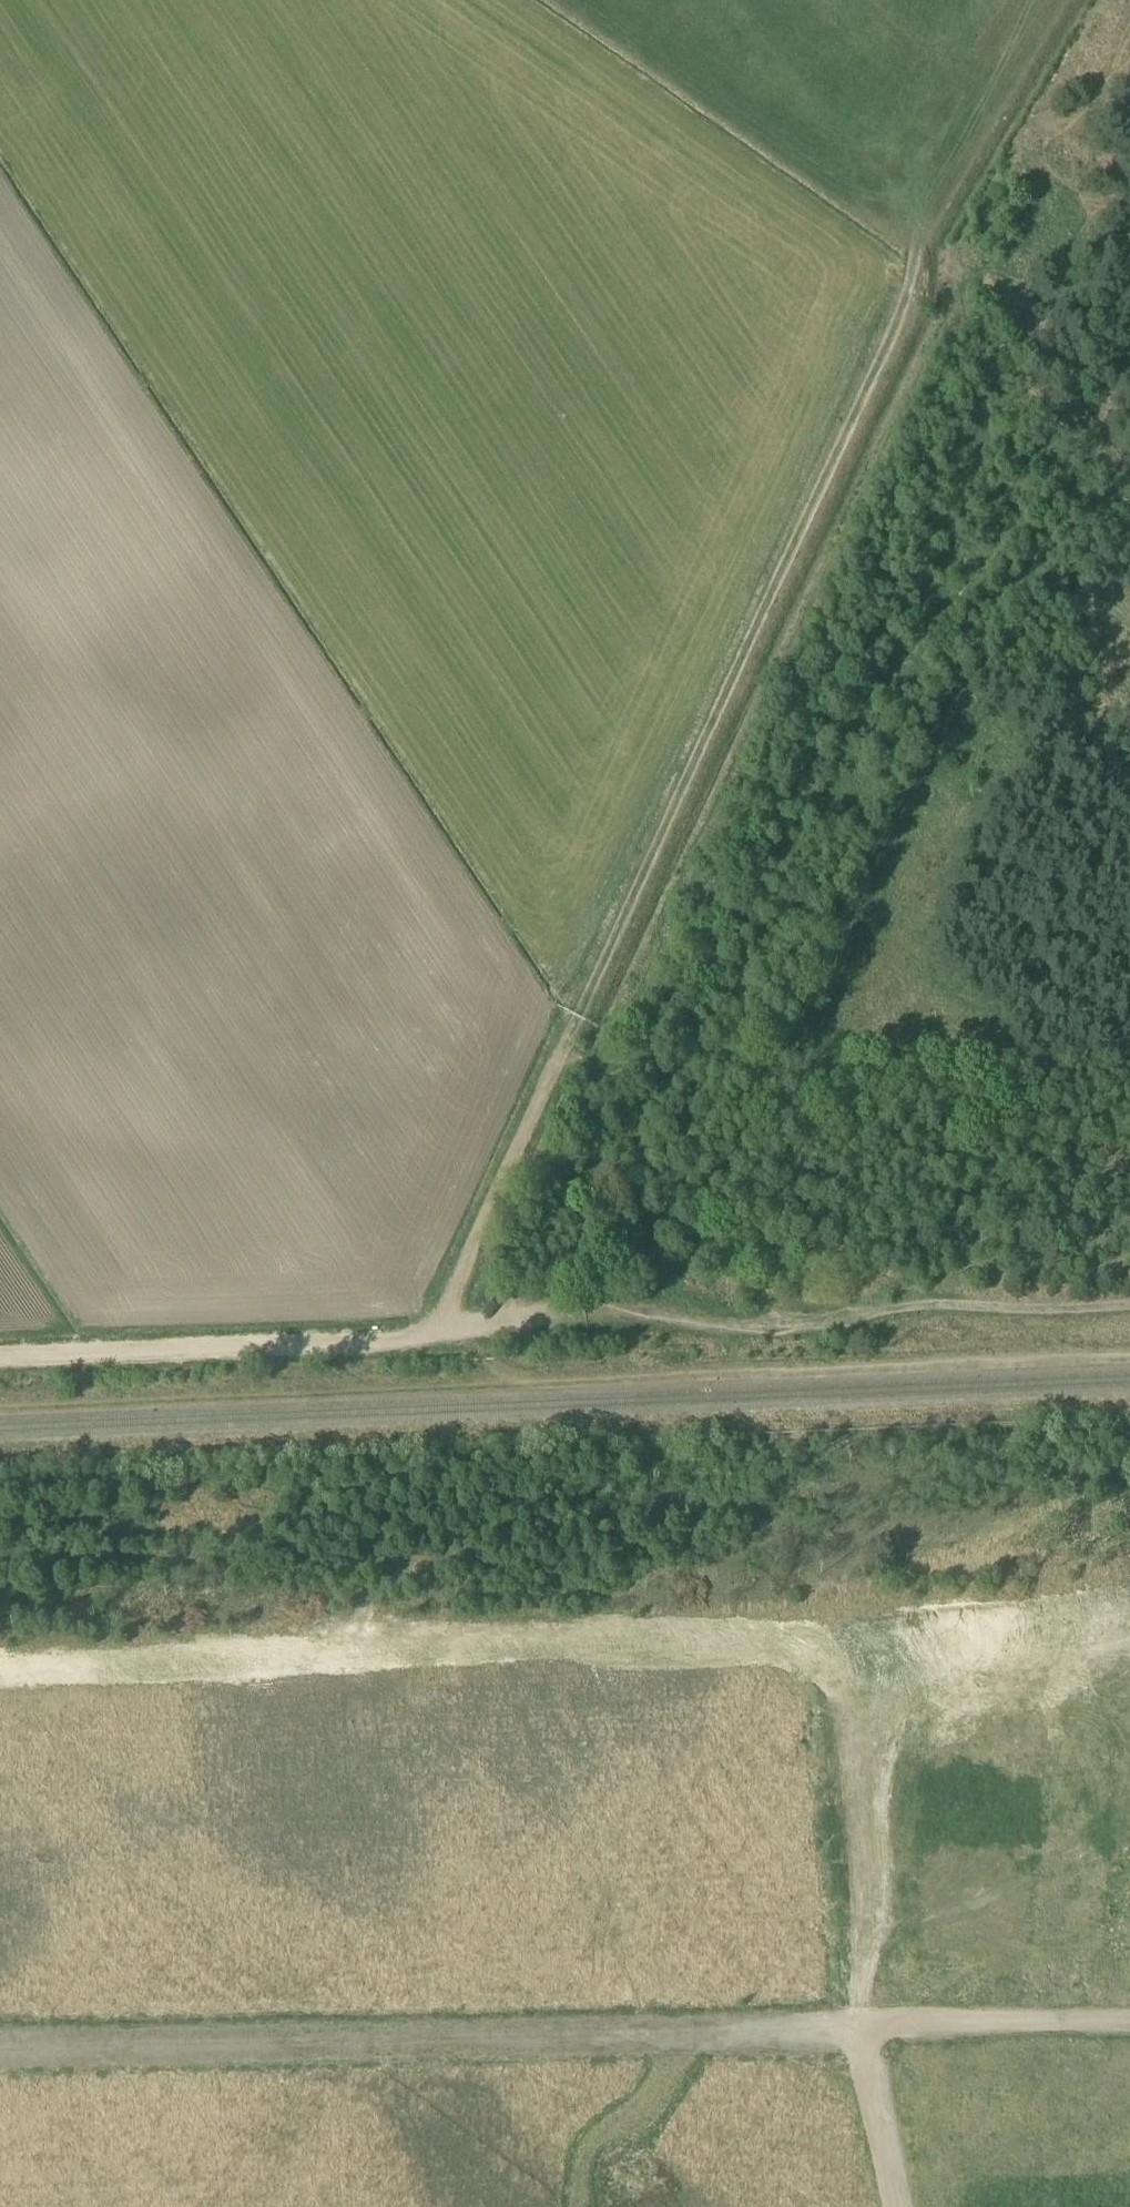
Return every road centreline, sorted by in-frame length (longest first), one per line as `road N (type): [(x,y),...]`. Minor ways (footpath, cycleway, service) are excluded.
road 1 (track): [(0,1359),(382,1346),(448,1321),(653,1314),(753,1329),(929,1312),(1129,1308)]

